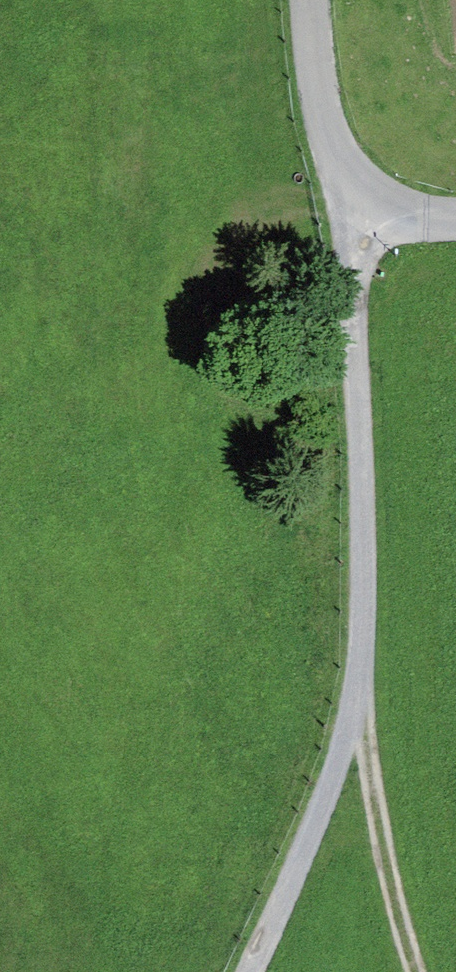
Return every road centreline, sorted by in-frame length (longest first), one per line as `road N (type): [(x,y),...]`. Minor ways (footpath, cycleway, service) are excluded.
road 1 (track): [(247,971),(359,699),(363,524),(352,263),(374,203)]
road 2 (residential): [(311,0),(322,106),(340,160),(374,203),(425,219),(455,218)]
road 3 (track): [(359,699),(381,839),(416,971)]

